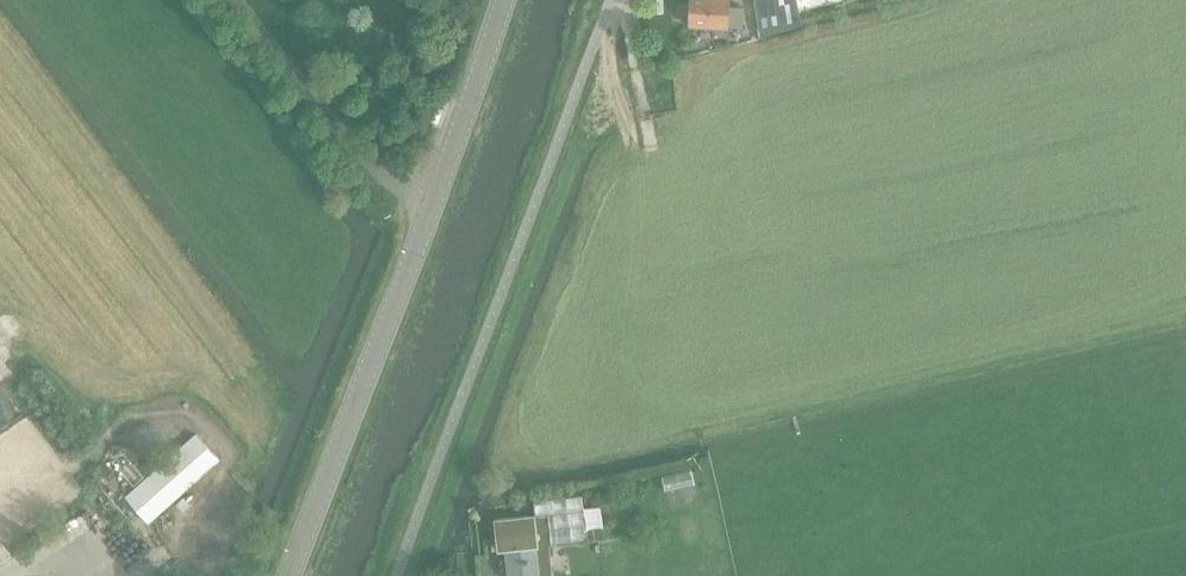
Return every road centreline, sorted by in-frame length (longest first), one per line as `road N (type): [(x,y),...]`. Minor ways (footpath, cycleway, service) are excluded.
road 1 (secondary): [(292,575),(507,0)]

